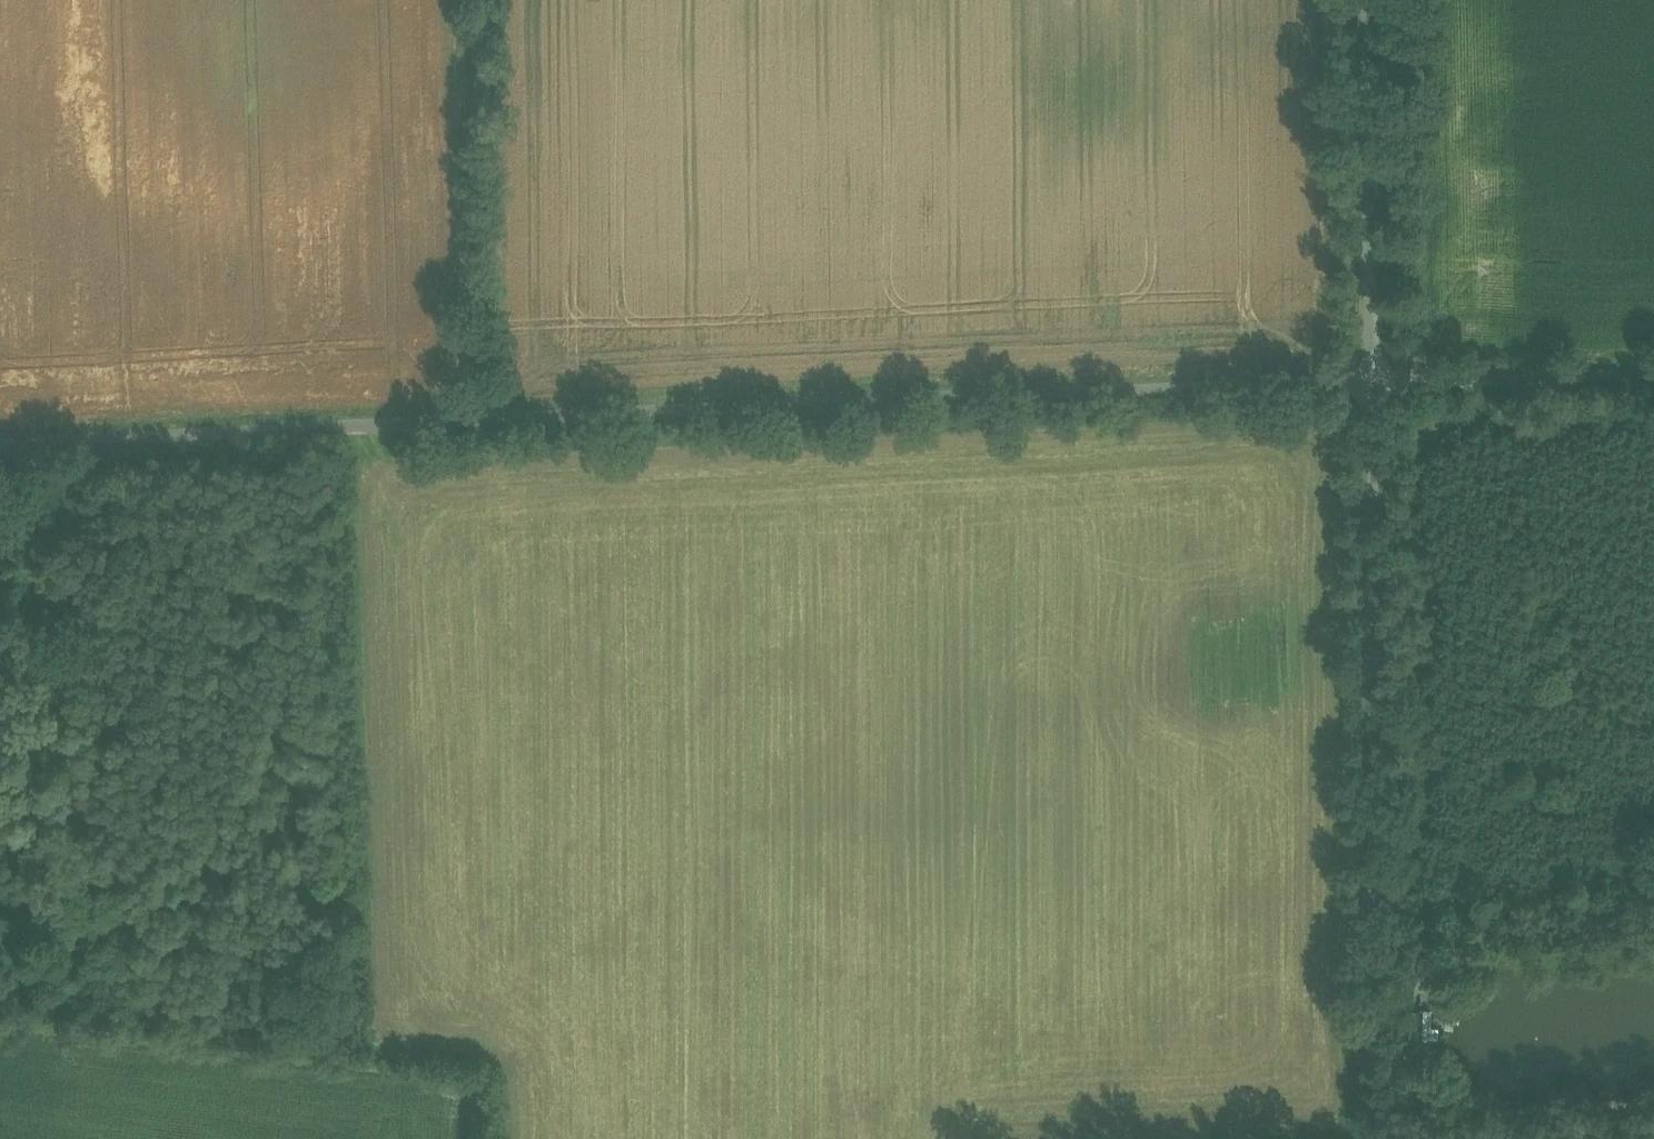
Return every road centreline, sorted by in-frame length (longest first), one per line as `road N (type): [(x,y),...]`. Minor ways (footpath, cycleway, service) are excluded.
road 1 (unclassified): [(1653,378),(0,454)]
road 2 (track): [(1384,1138),(1387,394),(1378,0)]

